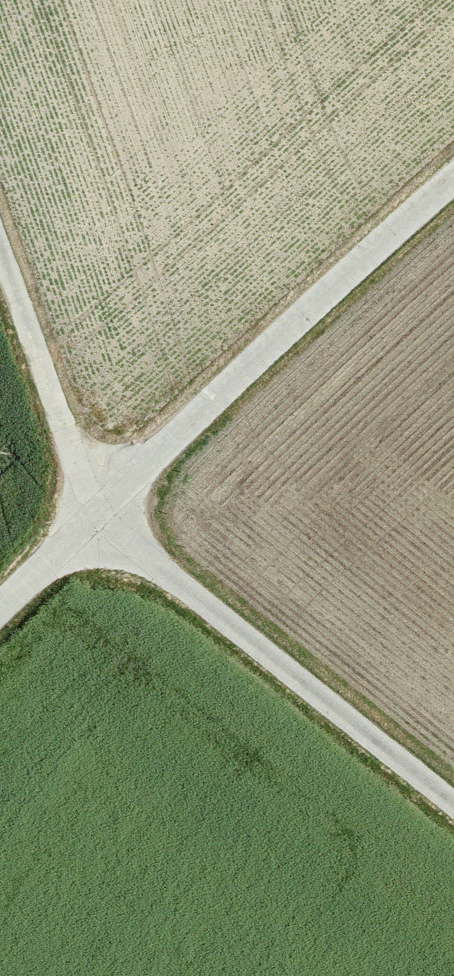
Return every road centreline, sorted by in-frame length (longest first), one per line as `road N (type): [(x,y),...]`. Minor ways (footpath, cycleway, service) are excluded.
road 1 (track): [(453,803),(99,516),(0,246)]
road 2 (unclassified): [(453,183),(0,614)]

